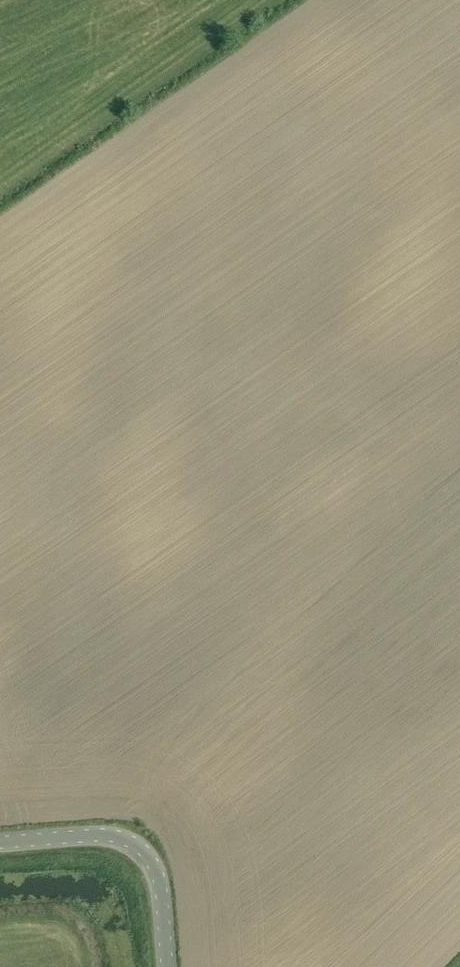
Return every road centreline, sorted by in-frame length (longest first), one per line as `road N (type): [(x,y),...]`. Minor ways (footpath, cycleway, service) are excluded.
road 1 (tertiary): [(167,966),(159,884),(143,853),(101,837),(0,844)]

